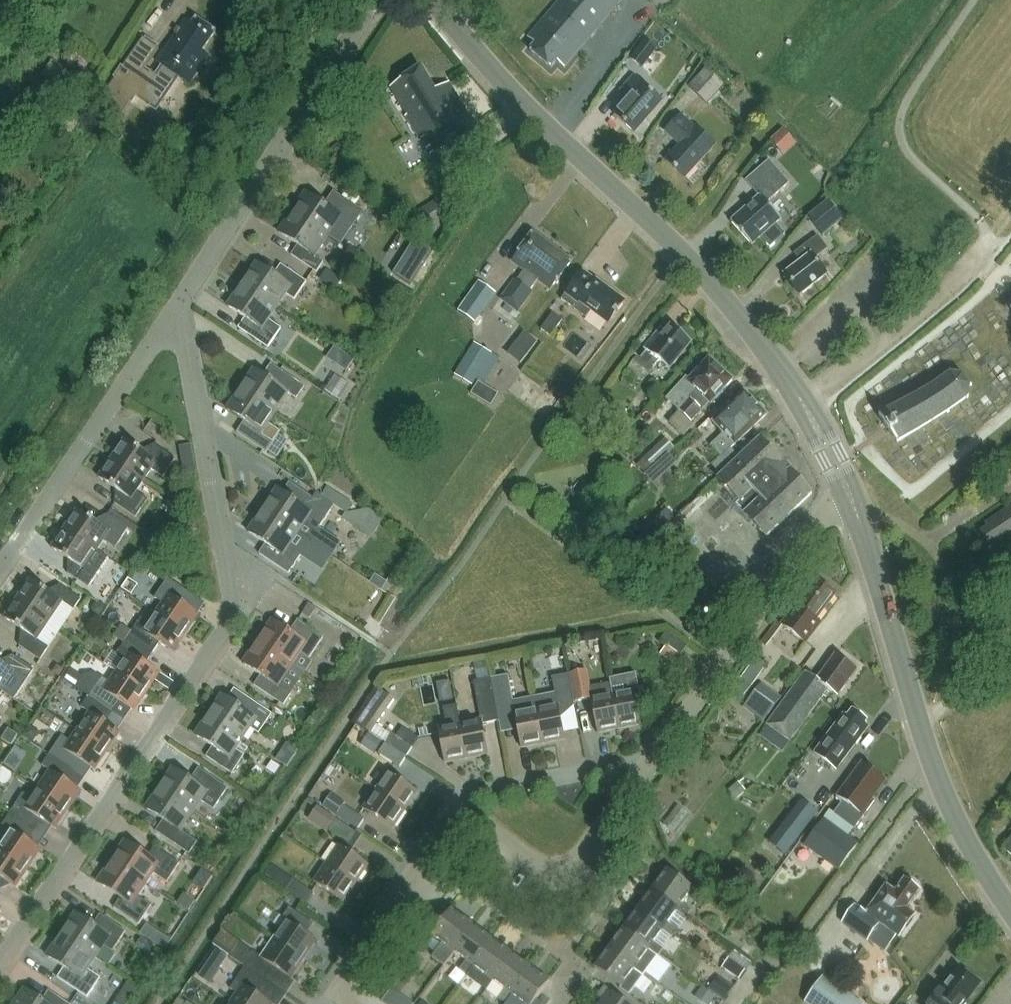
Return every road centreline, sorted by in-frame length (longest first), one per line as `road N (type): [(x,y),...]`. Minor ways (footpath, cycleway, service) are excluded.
road 1 (residential): [(334,990),(450,824),(475,825),(536,867),(561,870),(577,861),(829,510),(851,497)]
road 2 (residential): [(0,964),(232,611),(176,306)]
road 3 (tertiary): [(851,497),(787,376),(724,299),(553,134),(435,0)]
road 4 (tertiary): [(1010,907),(957,825),(933,765),(851,497)]
road 5 (residential): [(176,306),(372,0)]
road 6 (residential): [(0,567),(176,306)]

